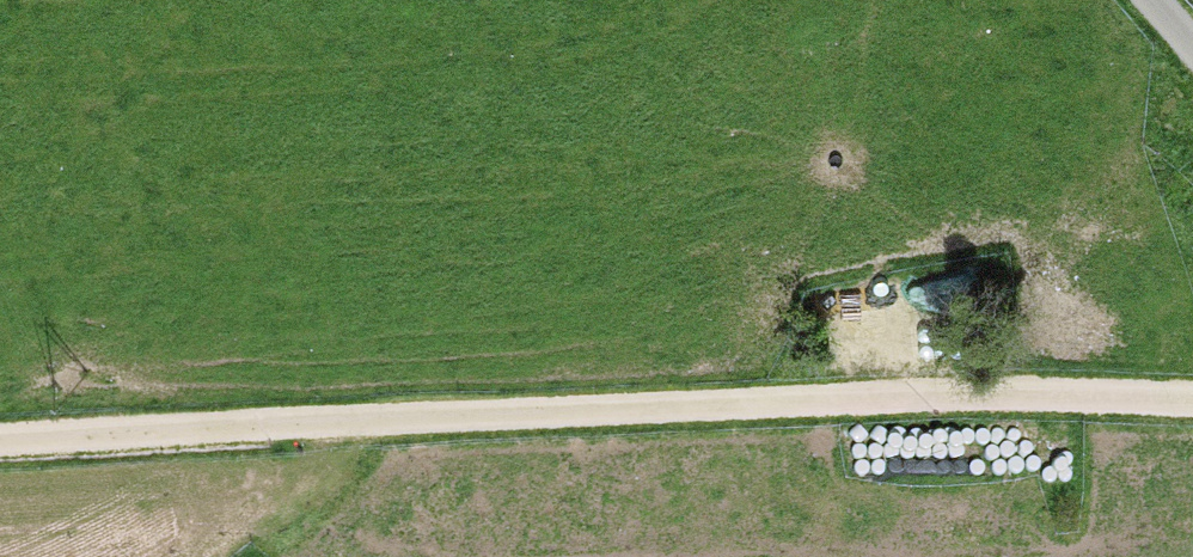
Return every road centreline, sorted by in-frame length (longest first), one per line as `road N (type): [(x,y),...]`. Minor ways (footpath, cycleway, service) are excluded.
road 1 (track): [(341,436),(887,404),(1192,403)]
road 2 (track): [(0,446),(341,436)]

